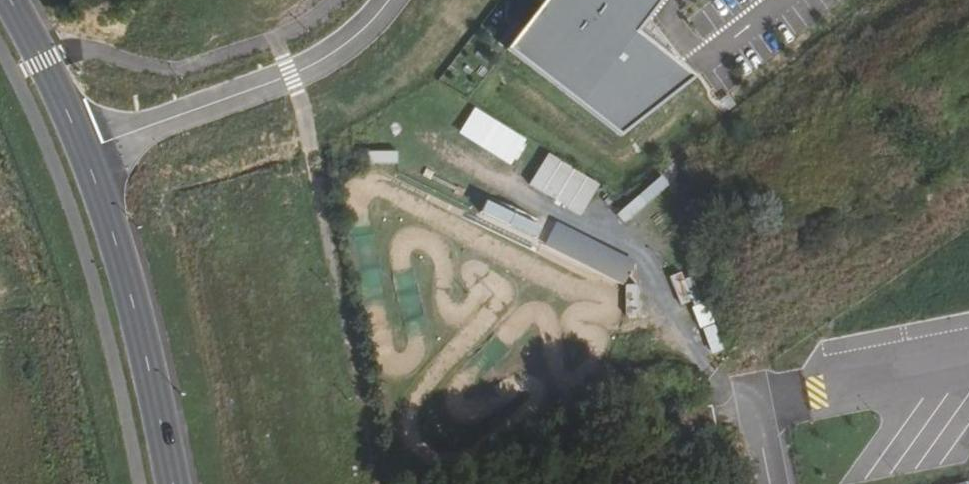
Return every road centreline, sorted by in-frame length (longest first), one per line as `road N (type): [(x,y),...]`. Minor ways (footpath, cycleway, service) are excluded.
road 1 (unclassified): [(387,0),(341,53),(83,153)]
road 2 (tertiary): [(83,153),(144,346),(172,483)]
road 3 (tertiary): [(8,0),(83,153)]

